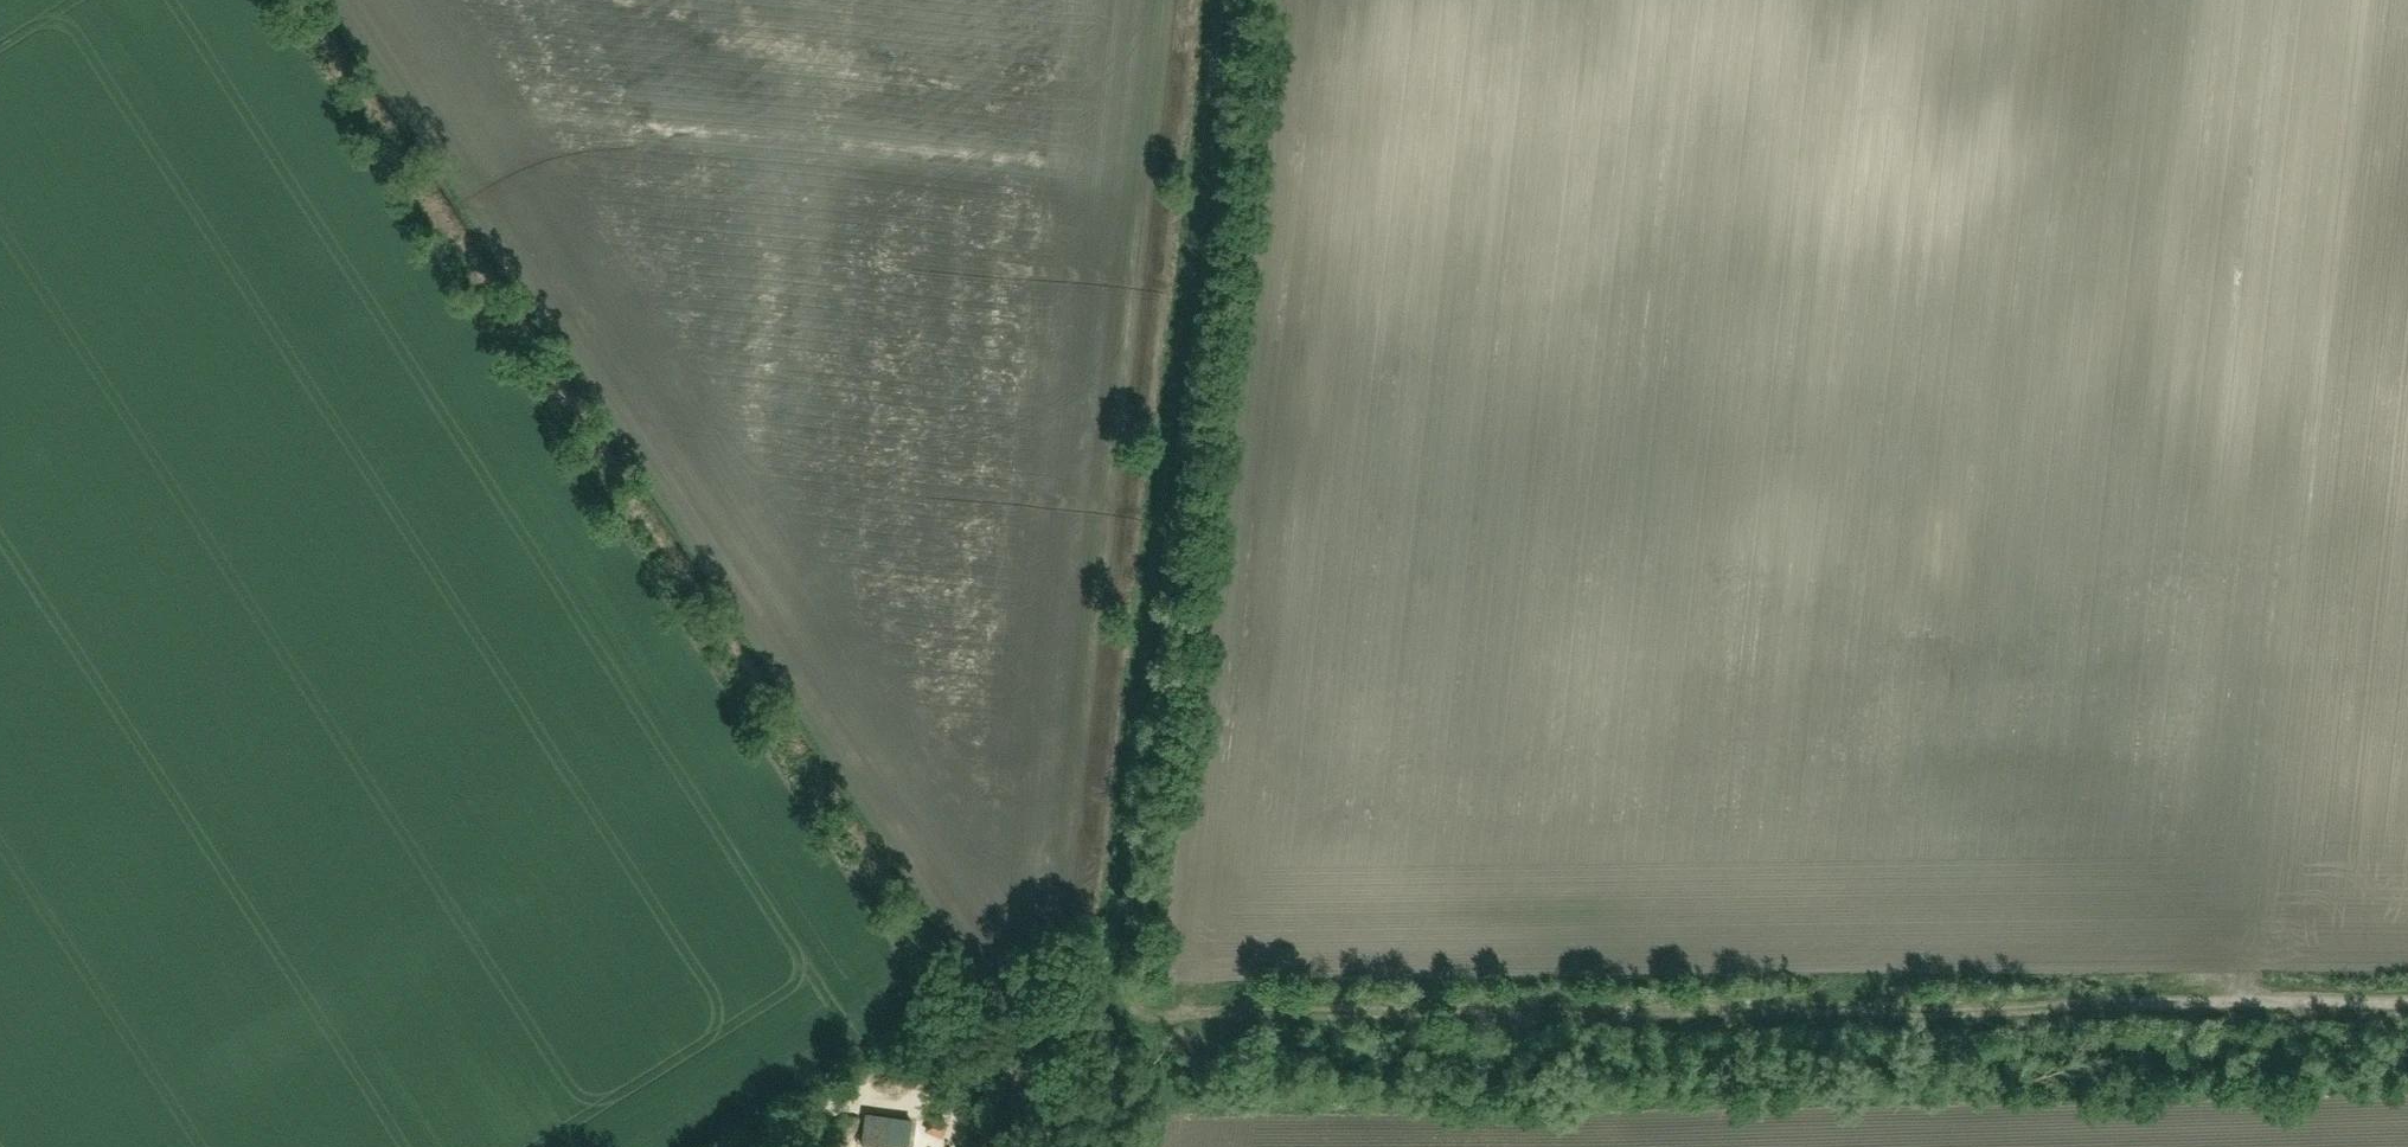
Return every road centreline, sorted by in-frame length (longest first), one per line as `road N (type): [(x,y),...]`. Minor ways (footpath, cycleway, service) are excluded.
road 1 (track): [(1228,0),(1115,1002),(2159,1006)]
road 2 (unclassified): [(2159,1006),(2407,1003)]

